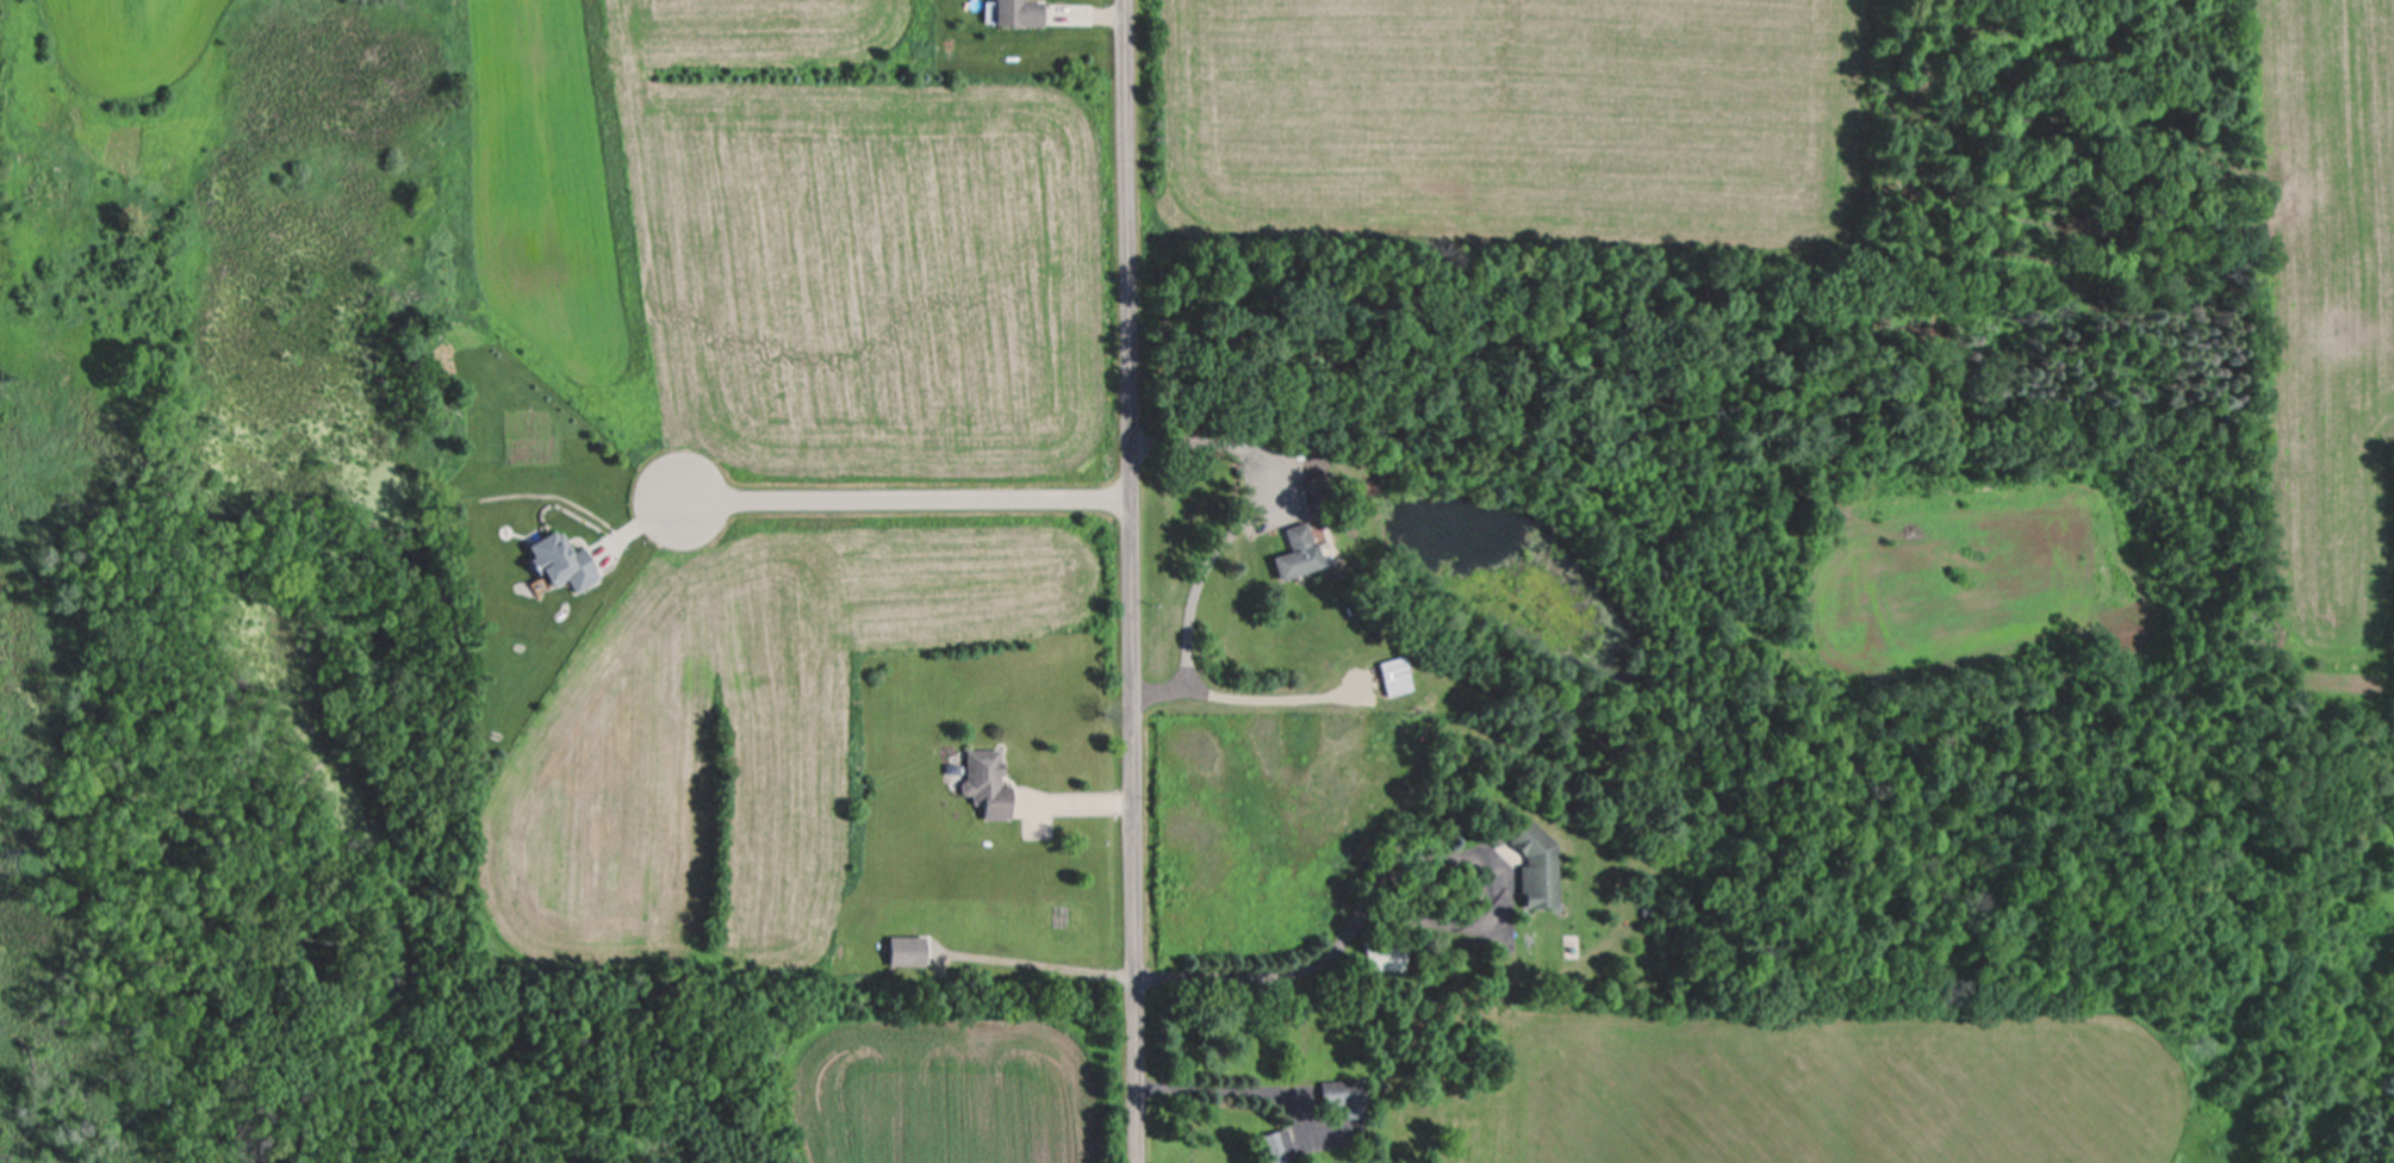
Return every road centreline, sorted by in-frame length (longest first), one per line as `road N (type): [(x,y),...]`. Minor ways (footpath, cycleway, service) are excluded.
road 1 (residential): [(1138,1162),(1127,0)]
road 2 (residential): [(1132,497),(678,499)]

